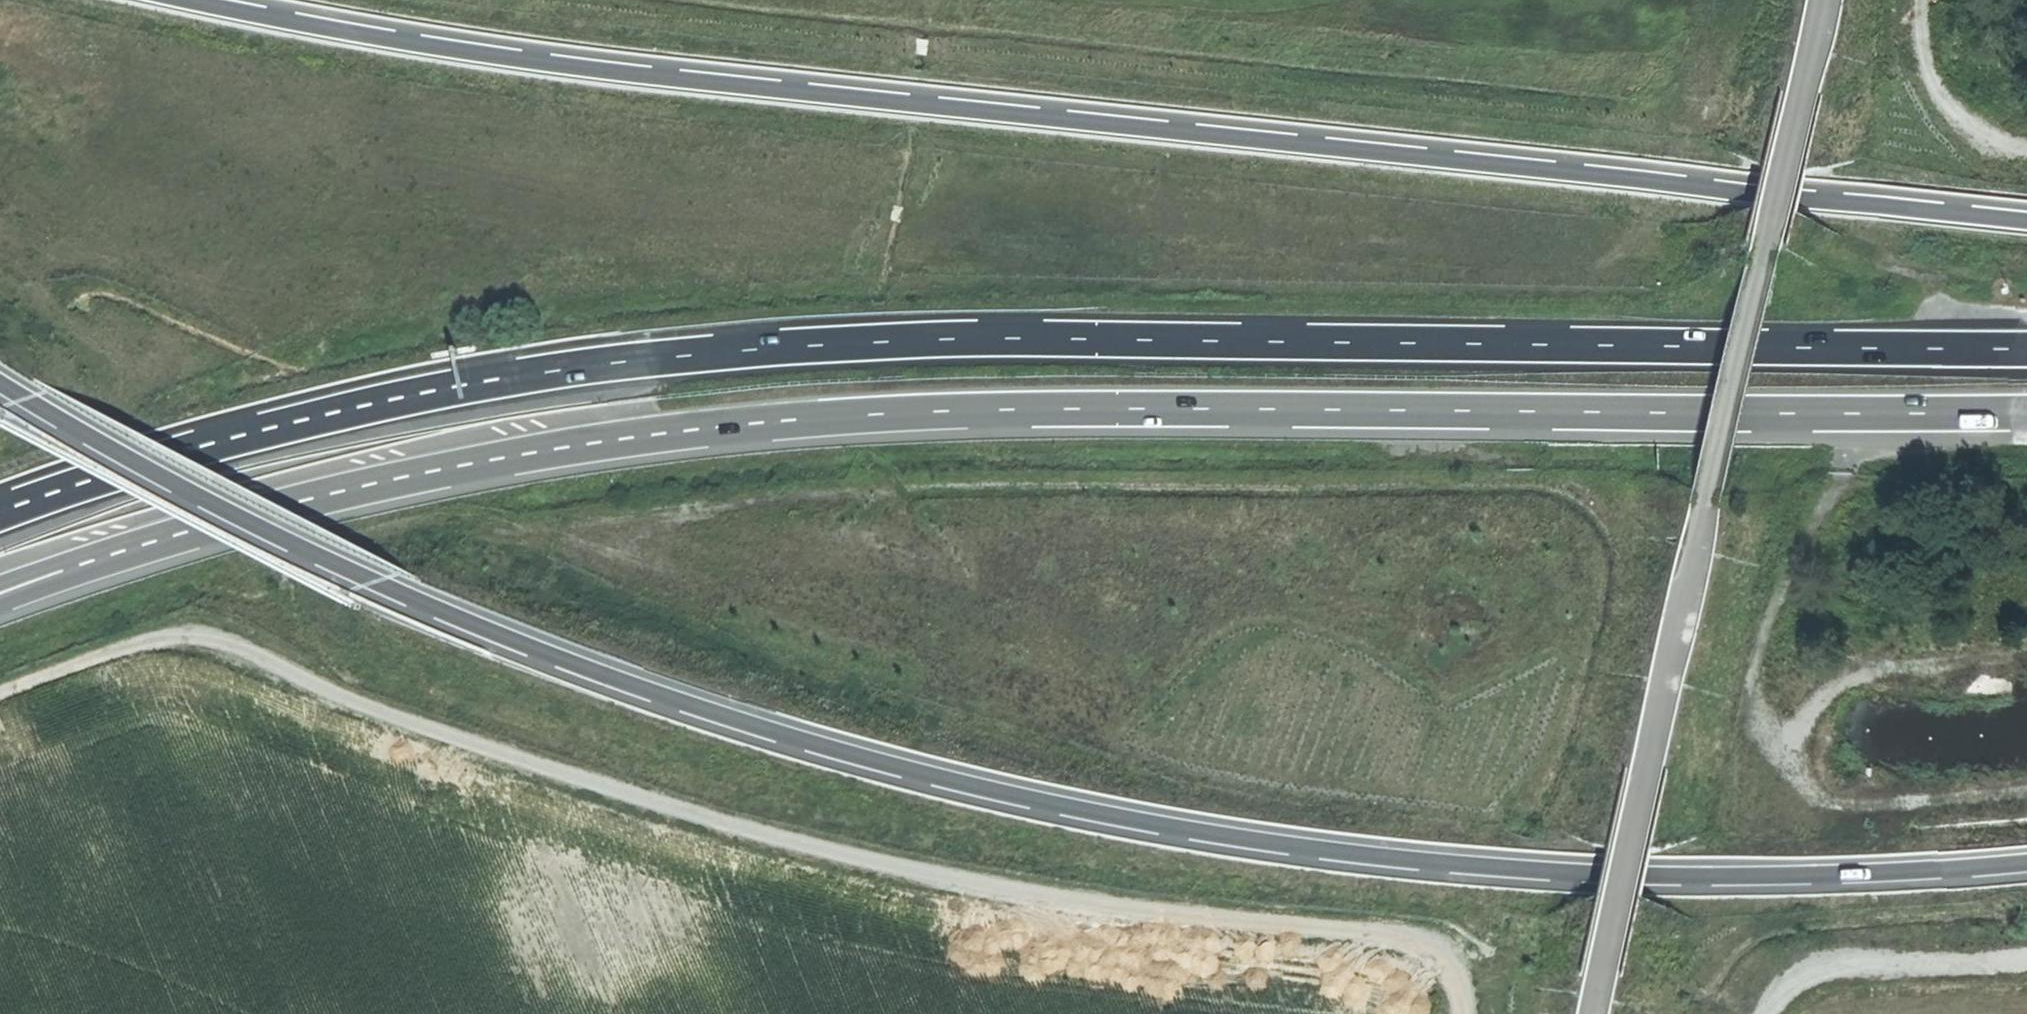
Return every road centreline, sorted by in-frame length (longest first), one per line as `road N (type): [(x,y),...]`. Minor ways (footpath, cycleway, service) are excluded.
road 1 (motorway): [(0,386),(198,499),(380,588),(692,708),(886,767),(1210,836),(1443,865),(1710,877),(2026,861)]
road 2 (motorway): [(2026,348),(952,339),(780,349),(633,361),(405,399),(95,481),(0,516)]
road 3 (motorway): [(147,544),(336,492),(523,454),(804,421),(1120,408),(2026,411)]
road 4 (motorway): [(2026,221),(515,61),(180,0)]
road 5 (track): [(0,693),(192,632),(519,762),(959,887),(1407,936),(1444,957),(1461,977),(1458,1013)]
road 6 (track): [(1621,895),(1823,0)]
road 7 (track): [(2026,957),(1842,966),(1800,980),(1767,1013)]
road 8 (track): [(1927,0),(1922,45),(1936,118),(2003,175),(2026,178)]
road 9 (motorway): [(0,604),(147,544)]
road 10 (motorway): [(0,585),(147,544)]
road 11 (track): [(1693,140),(1730,0)]
road 12 (track): [(1621,895),(1593,1013)]

